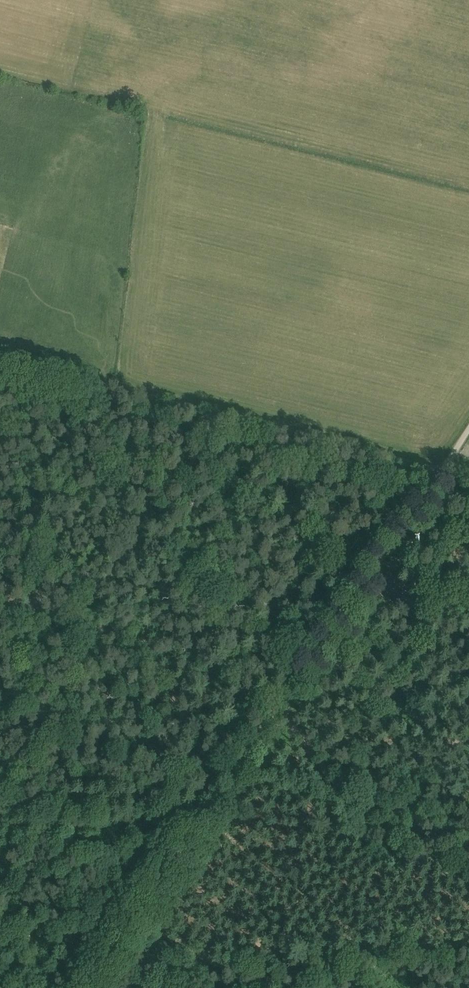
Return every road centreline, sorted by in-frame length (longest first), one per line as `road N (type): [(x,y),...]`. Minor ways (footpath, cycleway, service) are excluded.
road 1 (track): [(86,987),(420,485)]
road 2 (track): [(0,378),(99,394),(425,483)]

